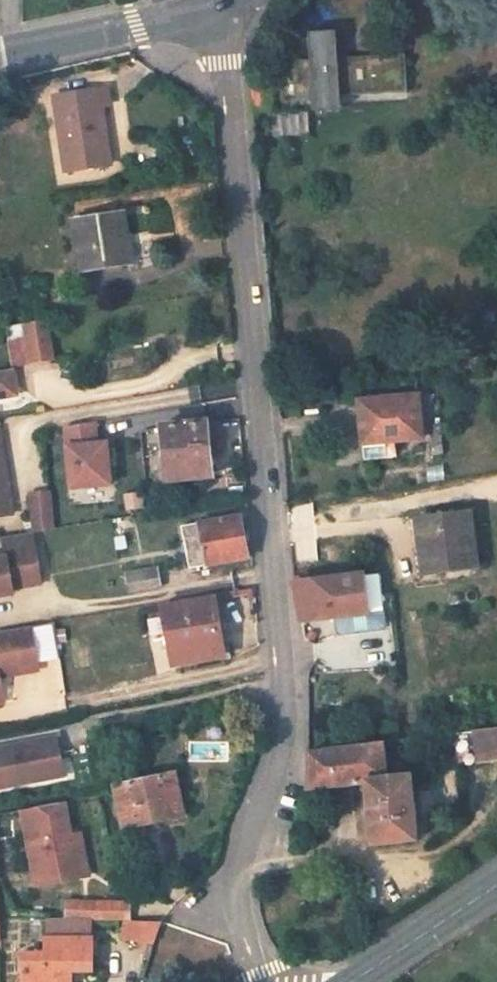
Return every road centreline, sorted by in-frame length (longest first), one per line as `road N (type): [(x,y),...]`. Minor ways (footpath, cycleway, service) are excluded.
road 1 (residential): [(223,0),(279,678),(257,809),(218,901),(286,981)]
road 2 (residential): [(214,0),(0,55)]
road 3 (secondary): [(496,878),(335,981)]

